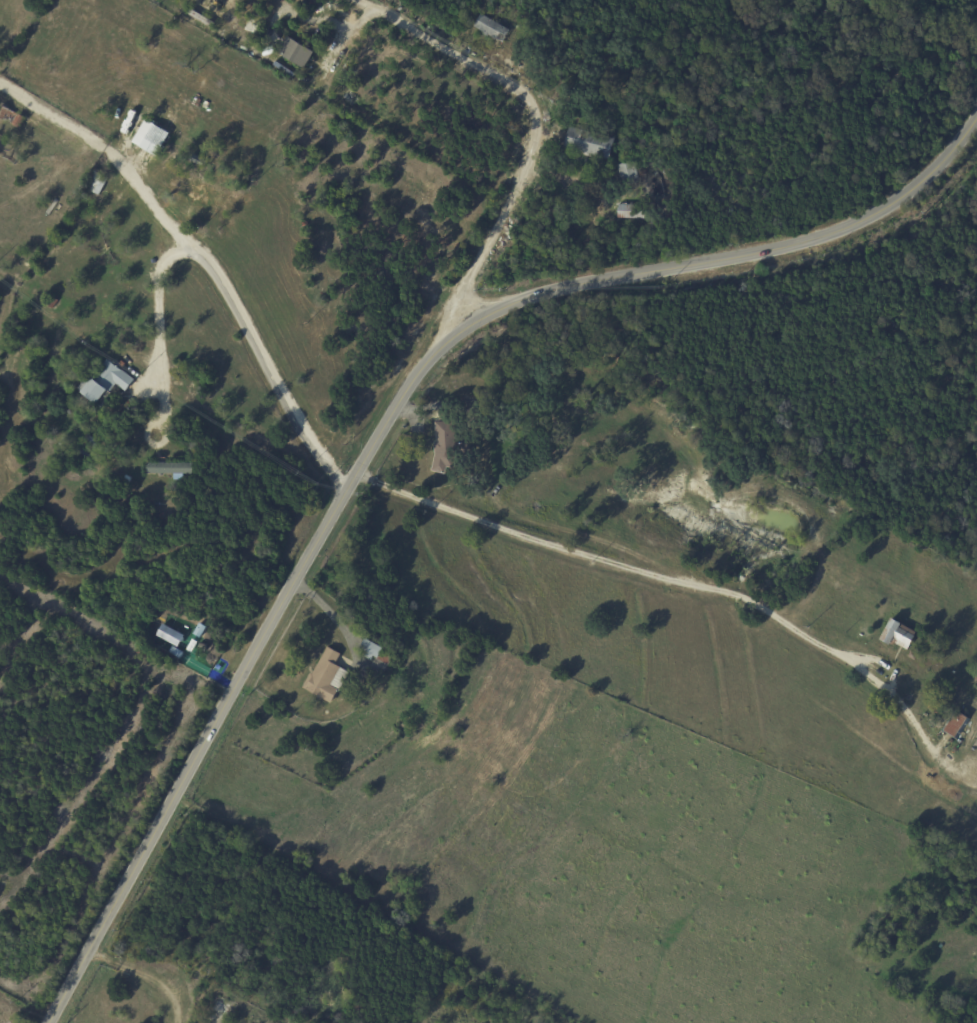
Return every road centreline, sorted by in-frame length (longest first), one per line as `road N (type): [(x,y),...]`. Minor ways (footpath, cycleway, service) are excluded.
road 1 (tertiary): [(58,1022),(434,356),(482,318),(519,302),(856,224),(910,194),(948,159),(976,114)]
road 2 (residential): [(434,356),(521,184),(536,114),(523,93),(364,0)]

